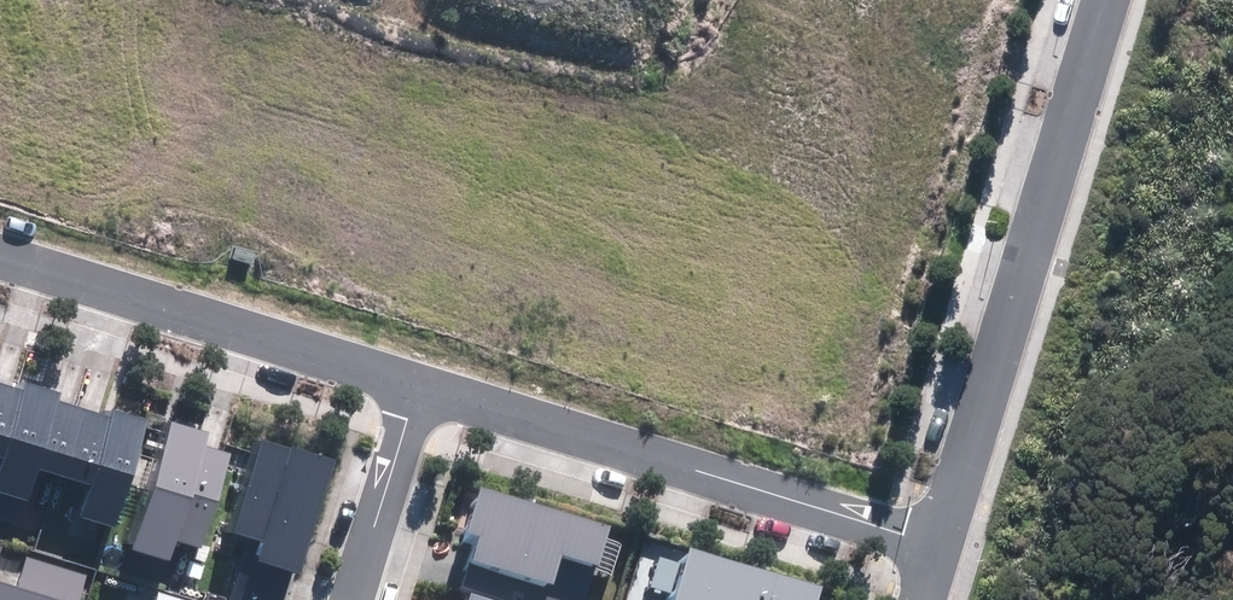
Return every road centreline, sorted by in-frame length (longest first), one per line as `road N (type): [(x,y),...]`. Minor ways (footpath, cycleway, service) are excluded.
road 1 (residential): [(938,544),(1105,0)]
road 2 (residential): [(938,544),(417,393)]
road 3 (residential): [(417,393),(0,263)]
road 4 (unknown): [(427,0),(321,363)]
road 5 (residential): [(417,393),(352,599)]

